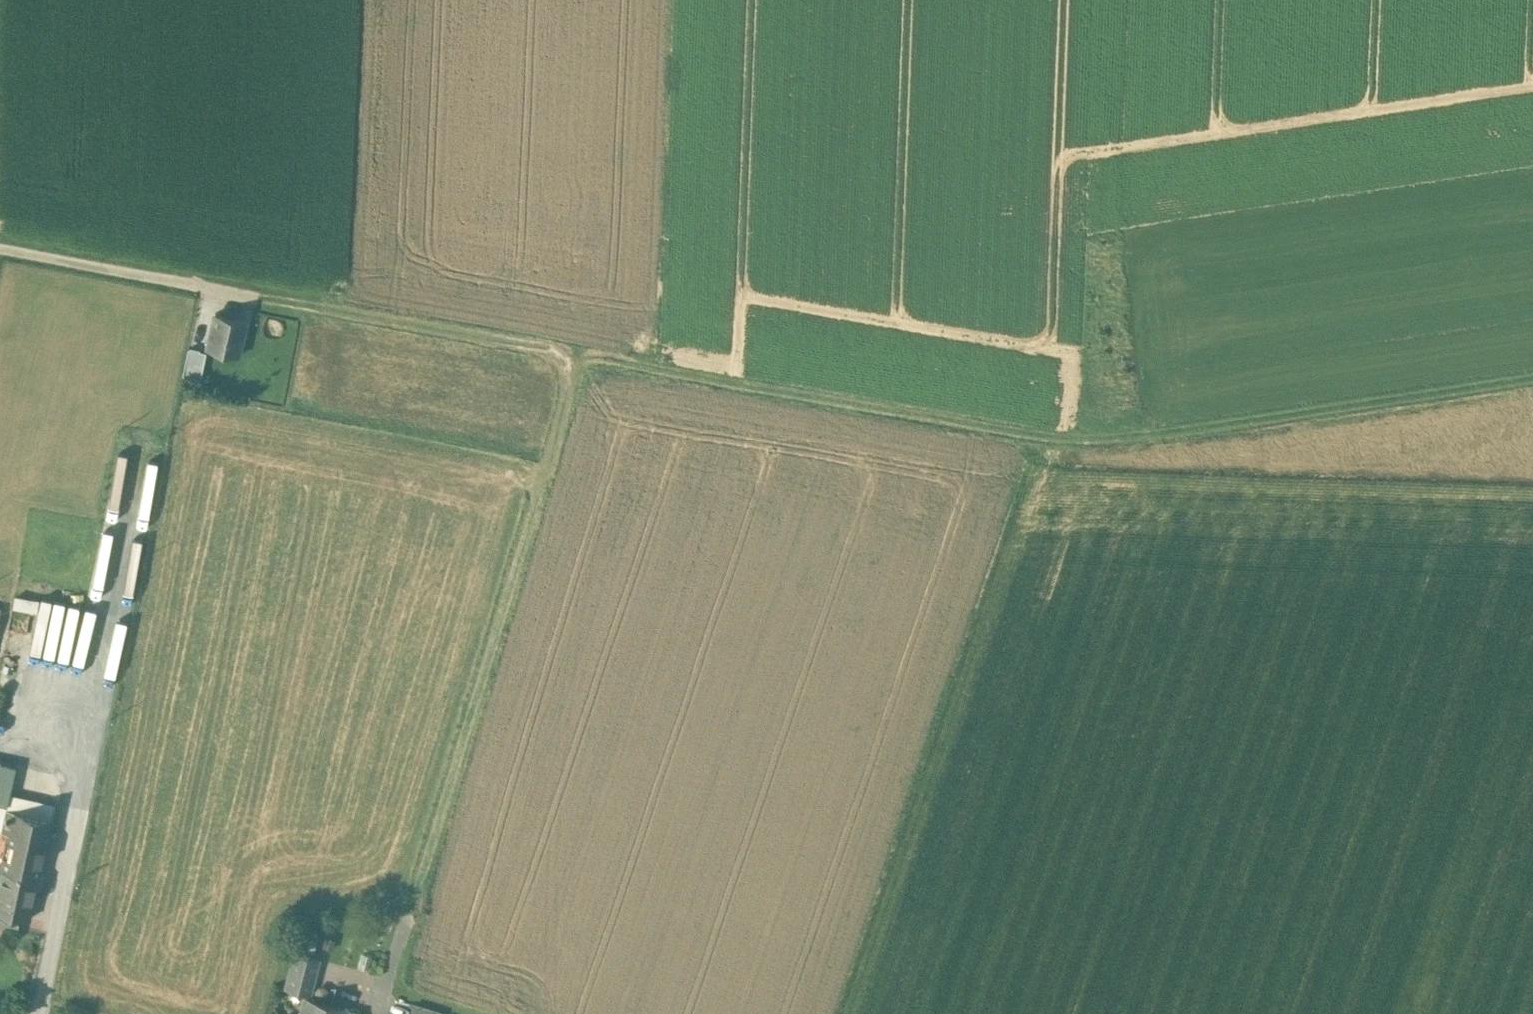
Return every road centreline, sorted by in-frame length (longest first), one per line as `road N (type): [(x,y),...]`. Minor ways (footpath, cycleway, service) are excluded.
road 1 (track): [(1532,375),(1092,437),(260,291)]
road 2 (track): [(579,349),(396,968)]
road 3 (unclassified): [(260,291),(0,241)]

